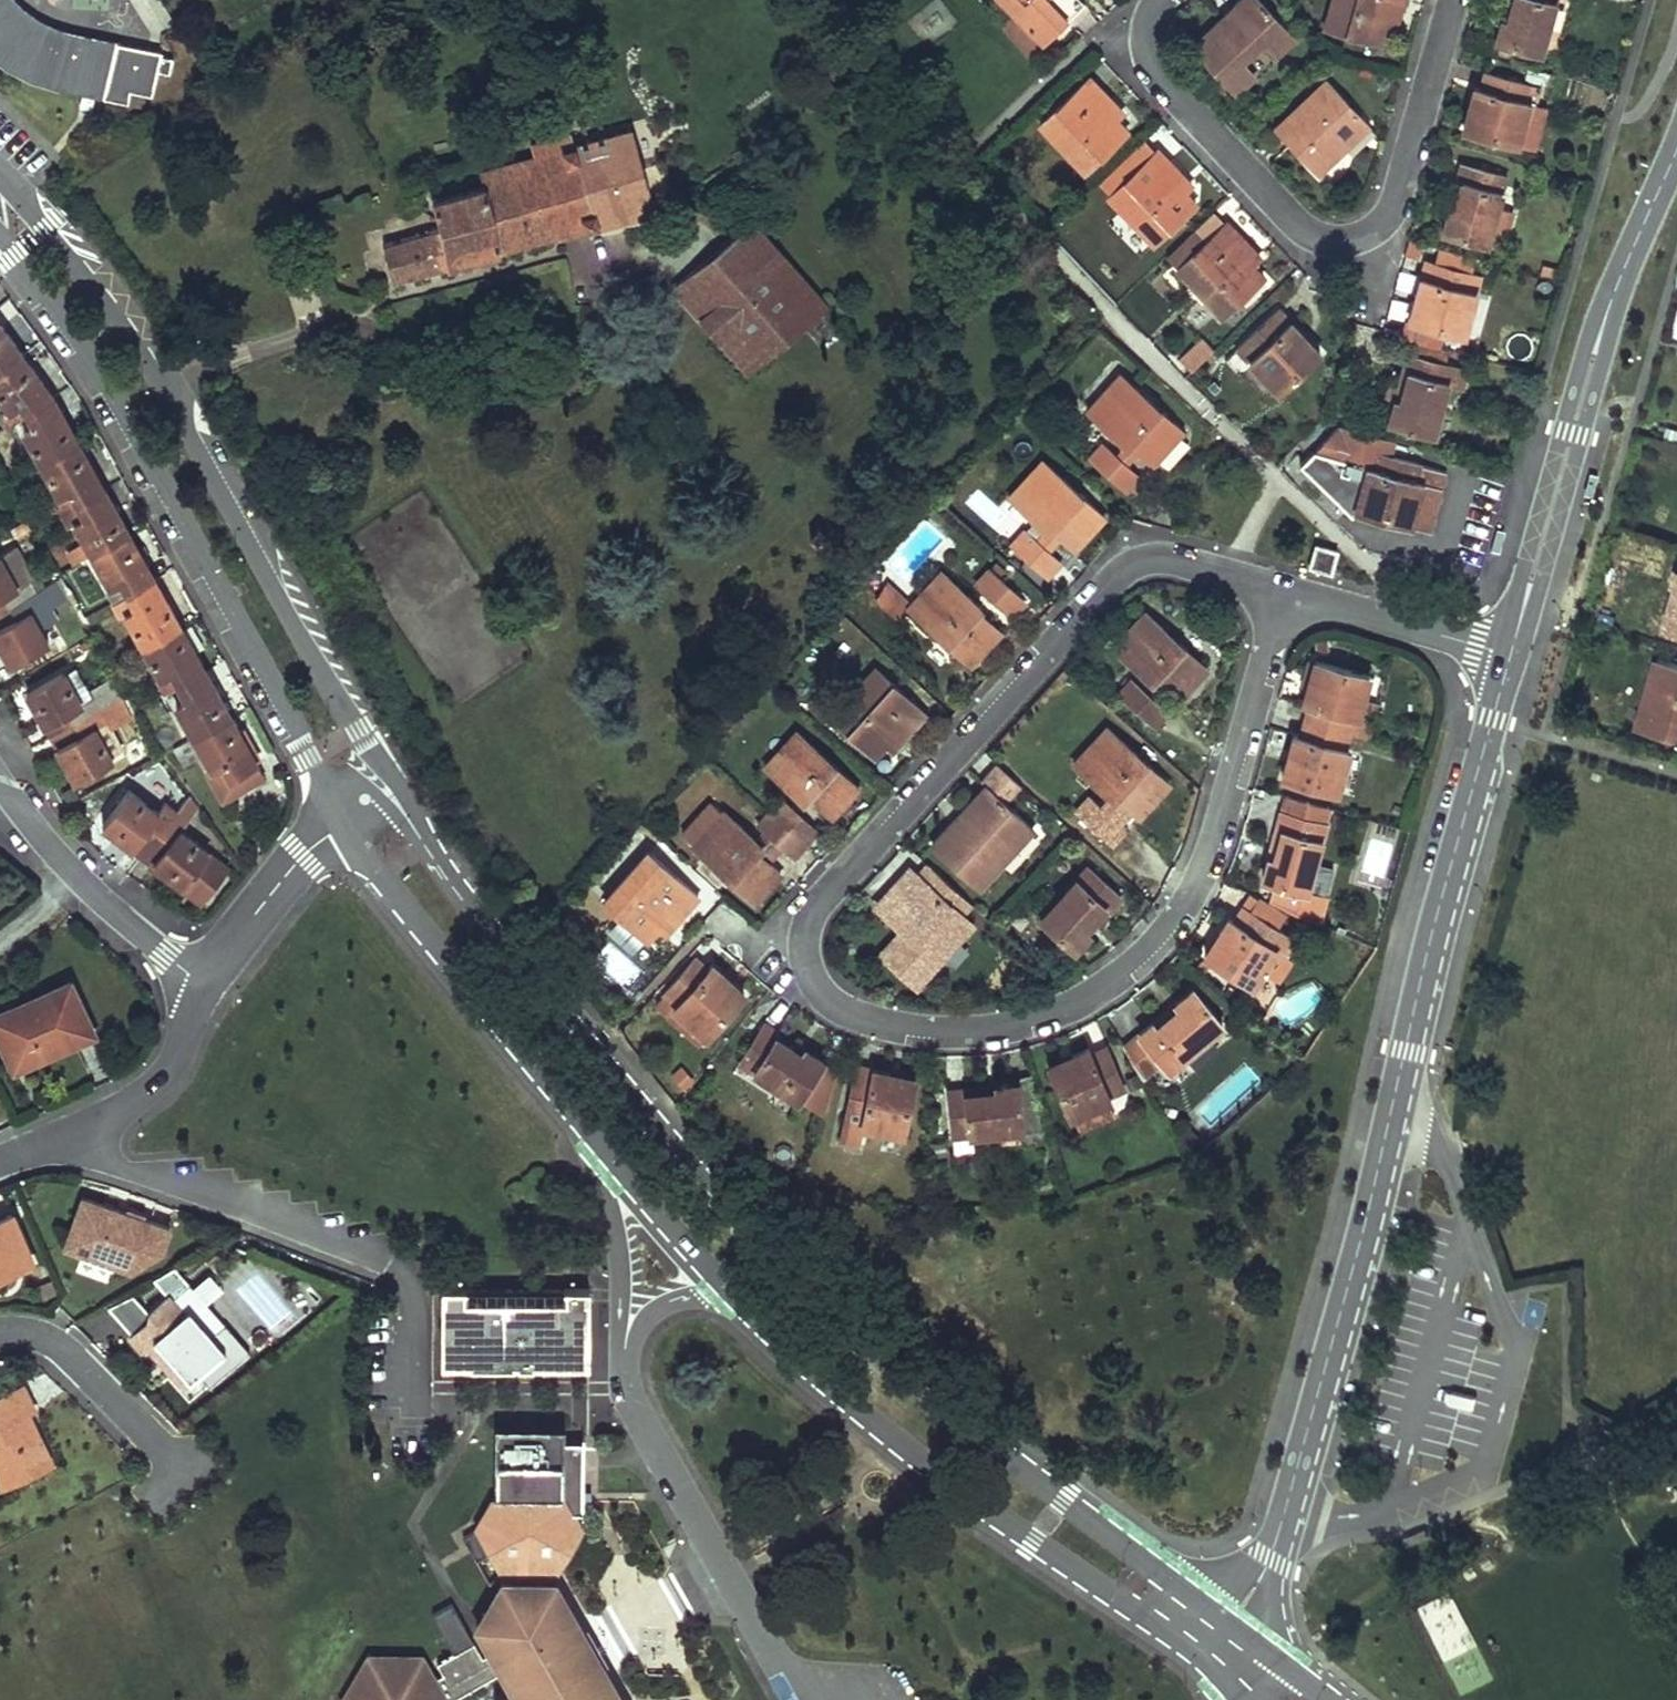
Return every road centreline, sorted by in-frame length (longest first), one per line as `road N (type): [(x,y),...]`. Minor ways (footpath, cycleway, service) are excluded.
road 1 (residential): [(1283,591),(1168,560),(1117,577),(826,896),(810,921),(809,976),(824,999),(857,1019),(903,1030),(960,1036),(1060,1013),(1112,984),(1179,918),(1216,843),(1246,733)]
road 2 (tertiary): [(335,817),(495,1020),(734,1295),(938,1476),(1204,1664)]
road 3 (tertiary): [(1231,1628),(809,1297),(487,921),(390,782)]
road 4 (tertiary): [(1231,1628),(1271,1559),(1510,656)]
road 5 (tertiary): [(390,782),(165,394),(107,308),(0,179)]
road 6 (tertiary): [(0,239),(106,383),(303,737),(335,817)]
road 7 (tertiary): [(1510,656),(1607,311),(1676,148)]
road 8 (residential): [(1161,0),(1148,26),(1153,74),(1297,225),(1326,239),(1359,240),(1396,206),(1405,175)]
road 9 (residential): [(205,989),(76,878),(0,781)]
road 10 (residential): [(205,989),(158,1085),(0,1164)]
road 11 (residential): [(0,1333),(58,1344),(181,1473)]
road 12 (residential): [(1510,656),(1283,591)]
road 13 (residential): [(335,817),(205,989)]
road 14 (residential): [(1405,175),(1453,0)]
road 15 (track): [(1676,1602),(1614,1494),(1583,1460)]
road 16 (residential): [(1246,733),(1283,591)]

